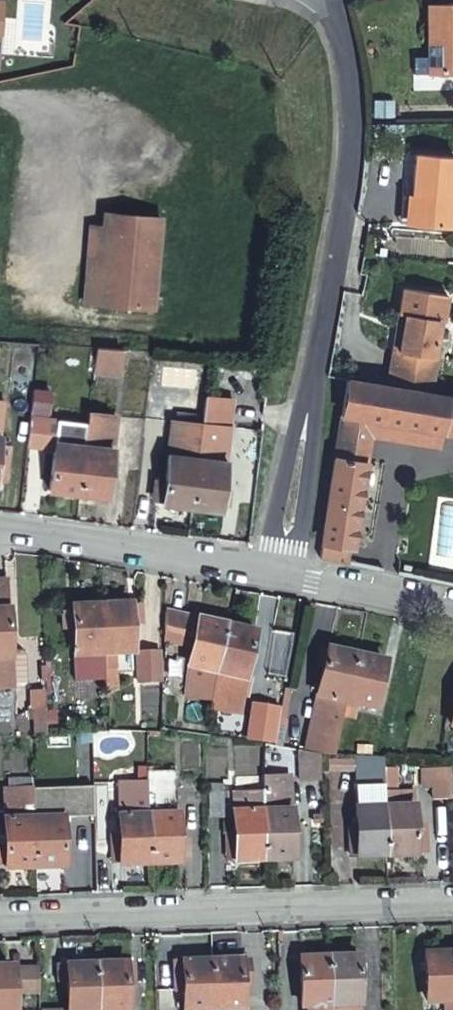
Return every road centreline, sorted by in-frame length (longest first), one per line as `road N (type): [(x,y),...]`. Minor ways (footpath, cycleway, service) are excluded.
road 1 (residential): [(280,573),(349,171),(351,99),(321,0)]
road 2 (residential): [(0,919),(452,906)]
road 3 (residential): [(280,573),(0,531)]
road 4 (residential): [(452,613),(280,573)]

